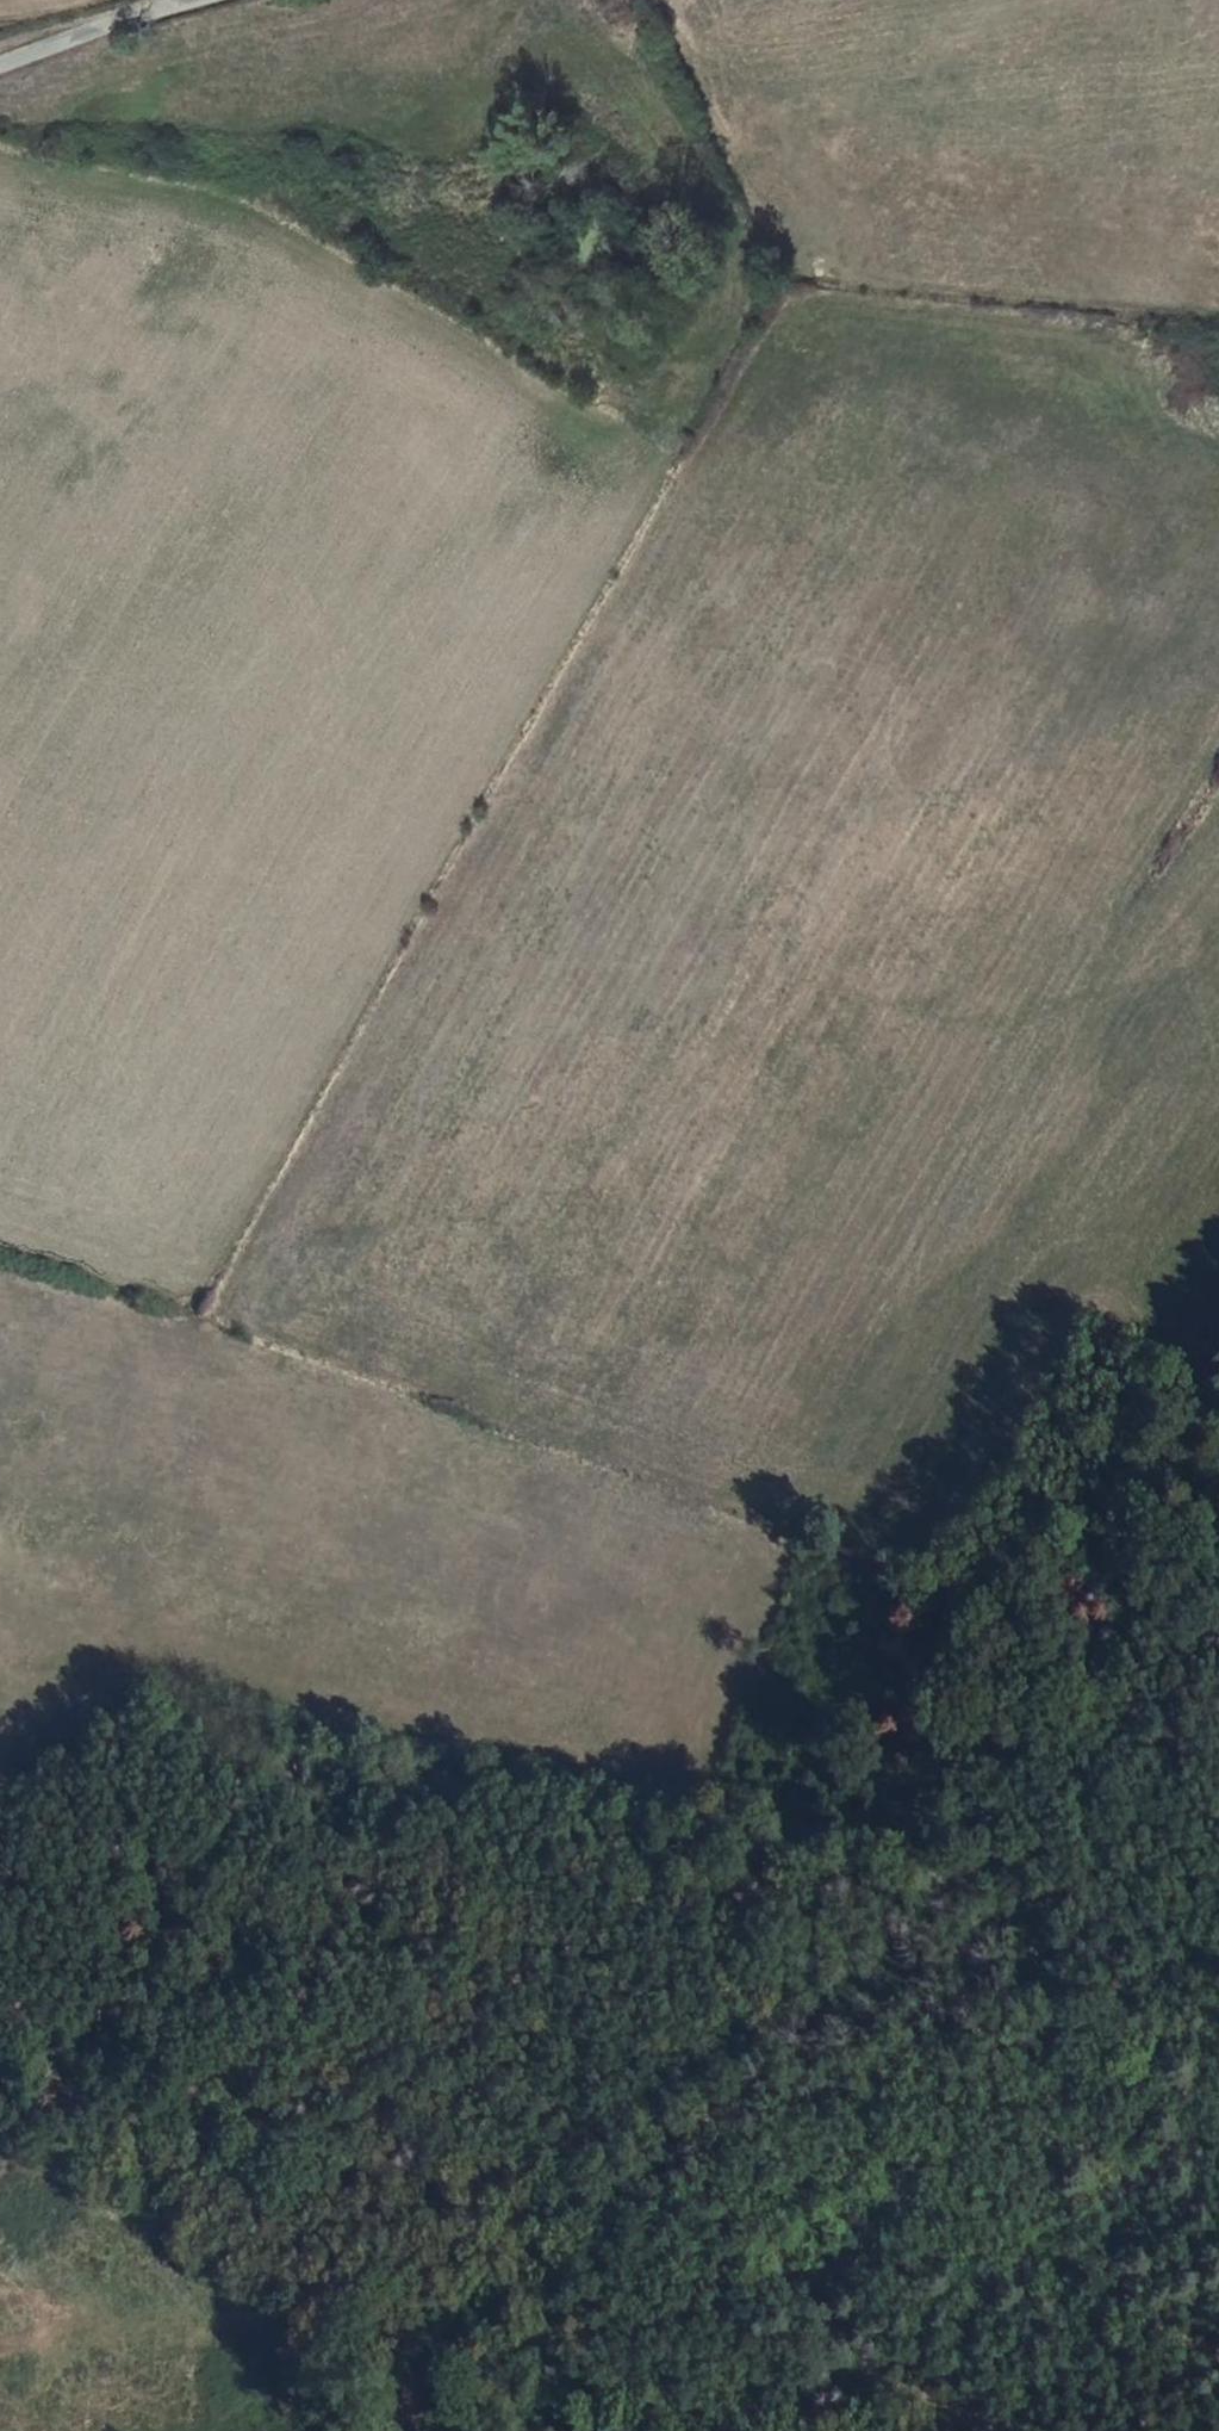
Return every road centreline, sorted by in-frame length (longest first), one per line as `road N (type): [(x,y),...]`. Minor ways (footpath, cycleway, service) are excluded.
road 1 (unclassified): [(0,64),(203,0)]

